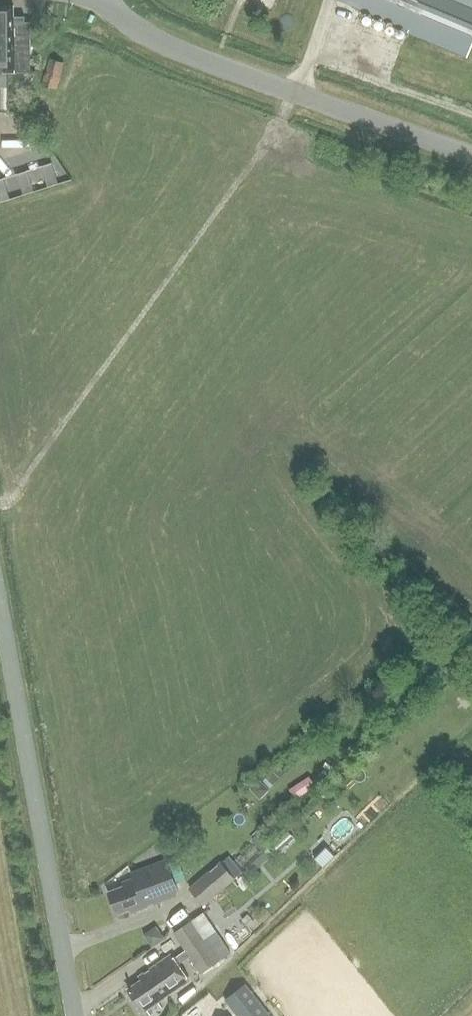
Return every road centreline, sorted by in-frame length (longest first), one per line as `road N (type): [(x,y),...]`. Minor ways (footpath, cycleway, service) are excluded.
road 1 (unclassified): [(74,1015),(0,609)]
road 2 (unclassified): [(471,156),(189,57),(132,27),(102,0)]

